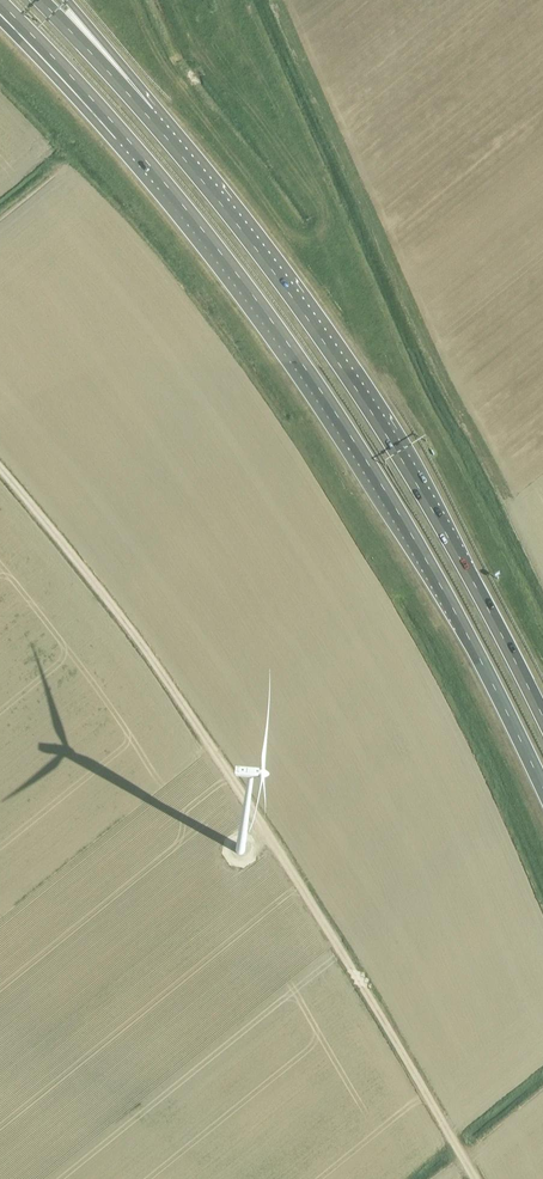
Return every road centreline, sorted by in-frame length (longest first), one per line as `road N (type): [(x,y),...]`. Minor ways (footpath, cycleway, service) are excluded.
road 1 (trunk): [(0,3),(122,133),(270,319),(410,532),(542,788)]
road 2 (track): [(475,1178),(367,990),(146,652),(0,468)]
road 3 (trunk): [(542,718),(374,416),(294,299),(146,114)]
road 4 (trunk): [(146,114),(40,0)]
road 5 (trunk): [(146,114),(148,99),(68,0)]

